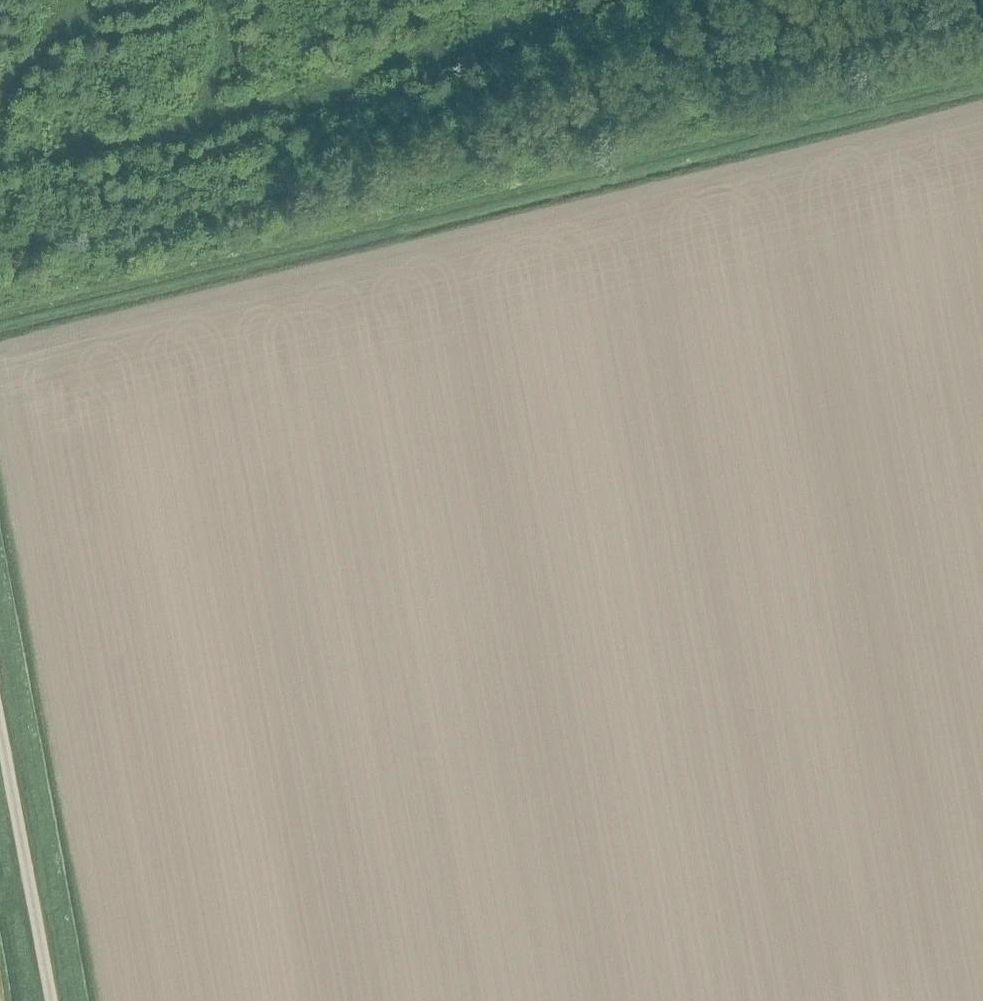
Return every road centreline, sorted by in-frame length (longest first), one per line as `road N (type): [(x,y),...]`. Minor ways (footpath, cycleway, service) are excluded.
road 1 (unclassified): [(50,1000),(0,732)]

